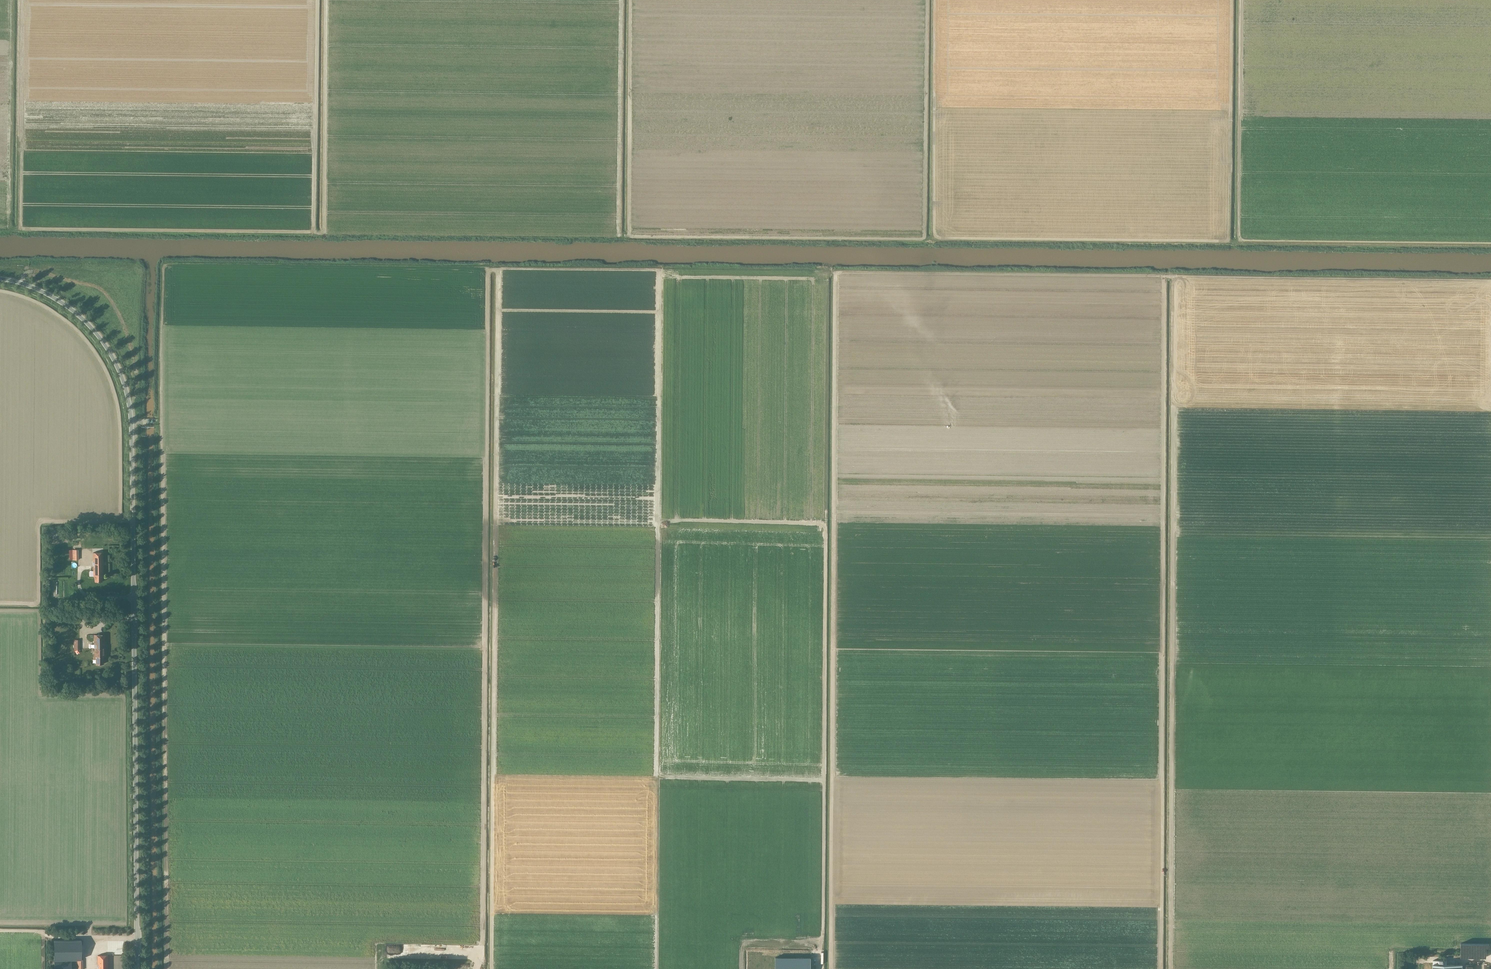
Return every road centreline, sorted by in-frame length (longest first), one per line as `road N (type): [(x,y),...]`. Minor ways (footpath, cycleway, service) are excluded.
road 1 (unclassified): [(137,968),(129,404),(115,362),(85,321),(40,291),(0,278)]

